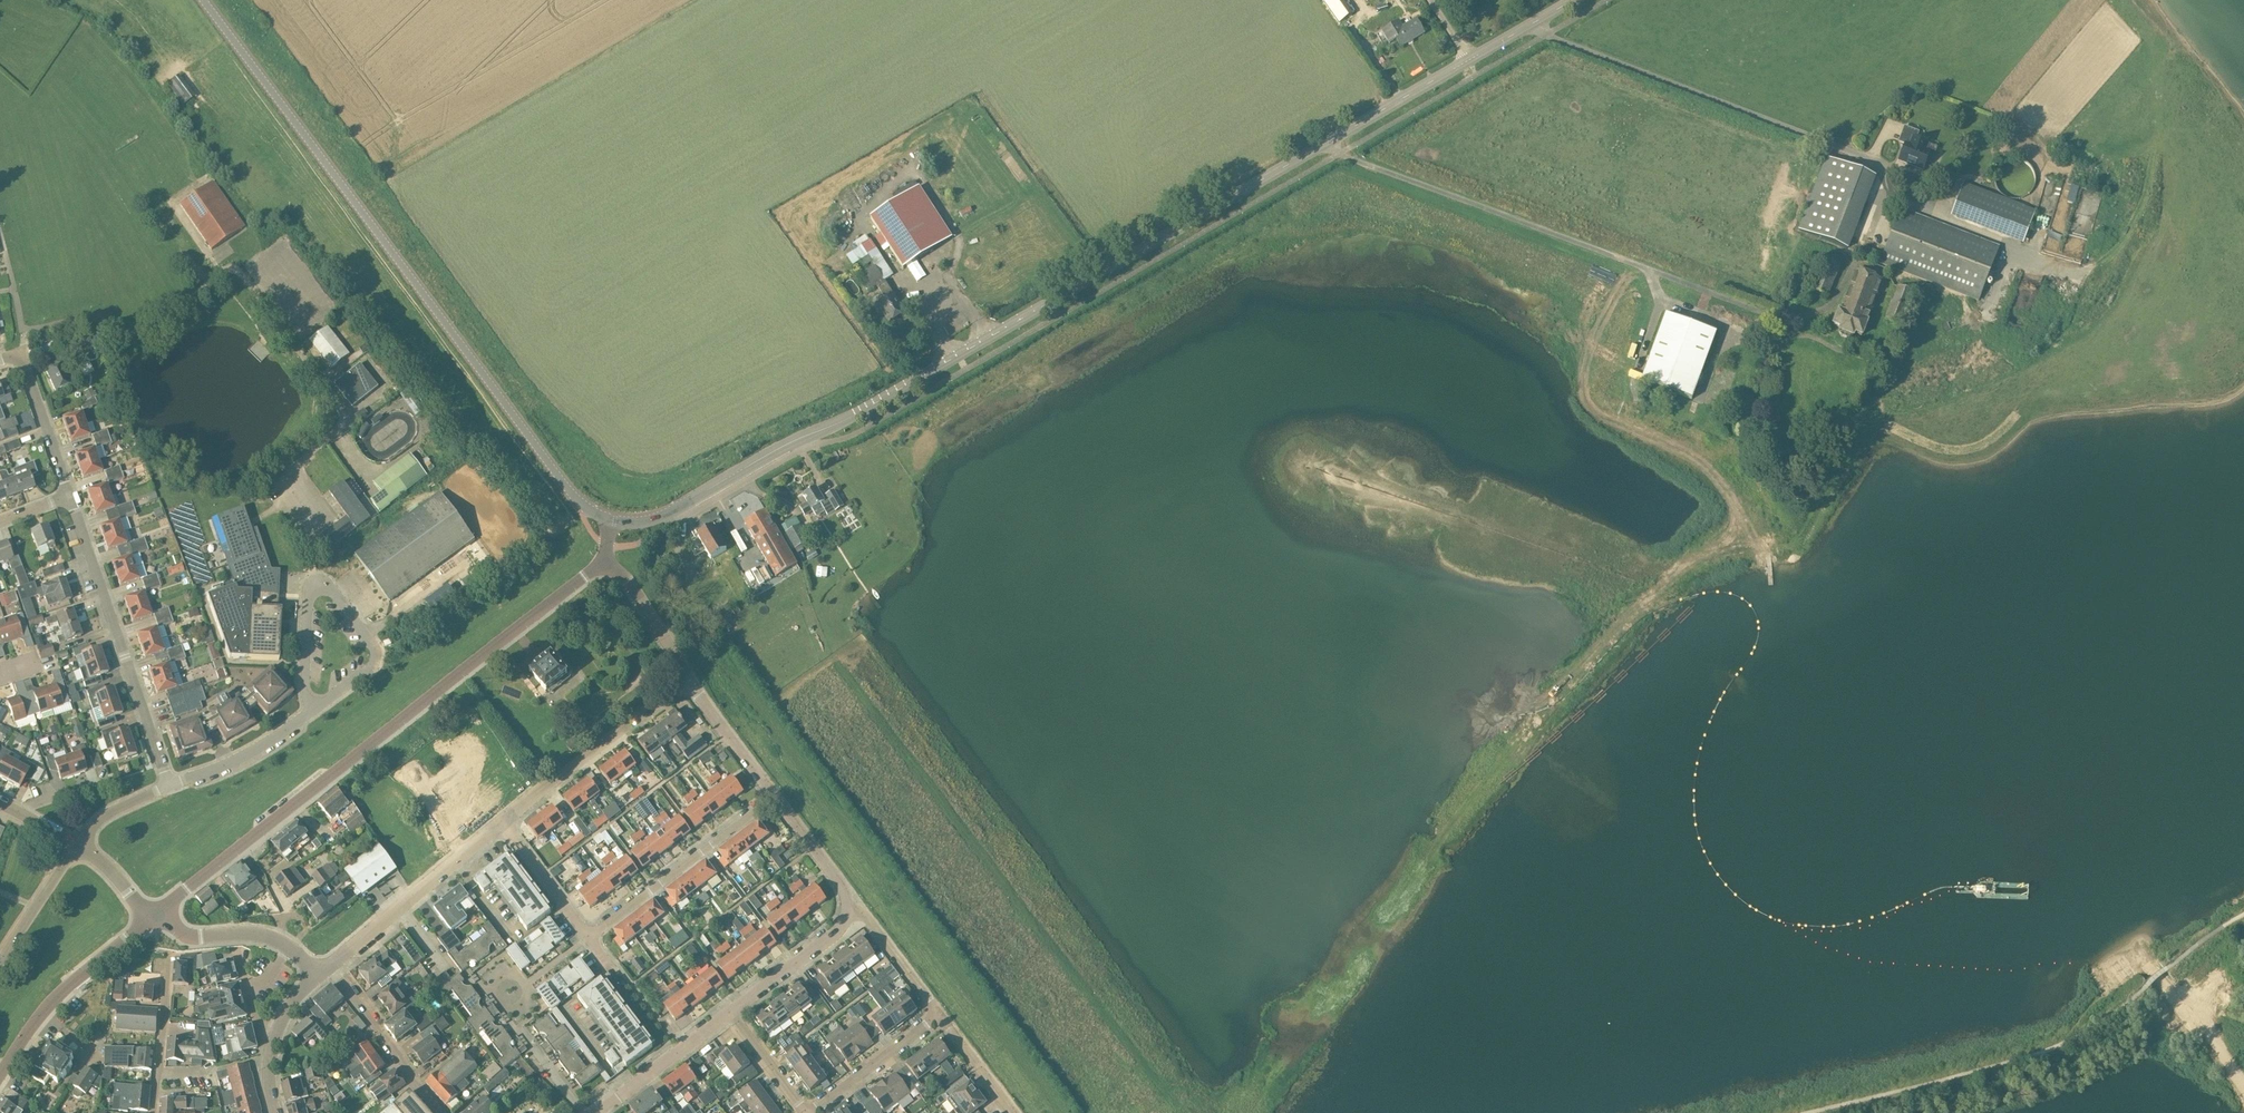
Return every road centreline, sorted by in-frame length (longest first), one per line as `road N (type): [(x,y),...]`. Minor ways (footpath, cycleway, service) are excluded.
road 1 (secondary): [(611,520),(658,518),(855,414),(1573,0)]
road 2 (secondary): [(611,520),(569,490),(203,0)]
road 3 (tertiary): [(161,910),(605,561)]
road 4 (unclassified): [(319,583),(314,521),(282,479),(341,430),(343,410),(245,277)]
road 5 (residential): [(169,786),(69,496)]
road 6 (residential): [(503,823),(689,679)]
road 7 (residential): [(589,937),(773,796)]
road 8 (residential): [(330,966),(503,823)]
road 9 (tertiary): [(0,1073),(63,989),(150,920)]
road 10 (residential): [(443,1112),(330,966)]
road 11 (residential): [(318,976),(277,940),(188,937),(161,910)]
road 12 (residential): [(314,709),(376,655),(331,588),(319,583)]
road 13 (residential): [(596,1112),(730,1012)]
road 14 (residential): [(169,786),(243,757),(314,709)]
road 15 (residential): [(809,1112),(941,1015)]
road 16 (residential): [(154,1112),(170,953)]
road 17 (residential): [(730,1012),(835,934),(847,909)]
road 18 (residential): [(69,496),(21,353)]
road 19 (residential): [(689,679),(627,579),(605,561)]
road 20 (residential): [(941,1015),(865,914),(847,909)]
road 21 (residential): [(773,796),(689,679)]
road 22 (residential): [(589,937),(503,823)]
road 23 (residential): [(0,961),(77,845)]
road 24 (residential): [(847,909),(839,881),(773,796)]
road 25 (residential): [(314,709),(305,683),(309,592),(319,583)]
road 26 (residential): [(806,1112),(730,1012)]
road 27 (residential): [(1014,1112),(941,1015)]

